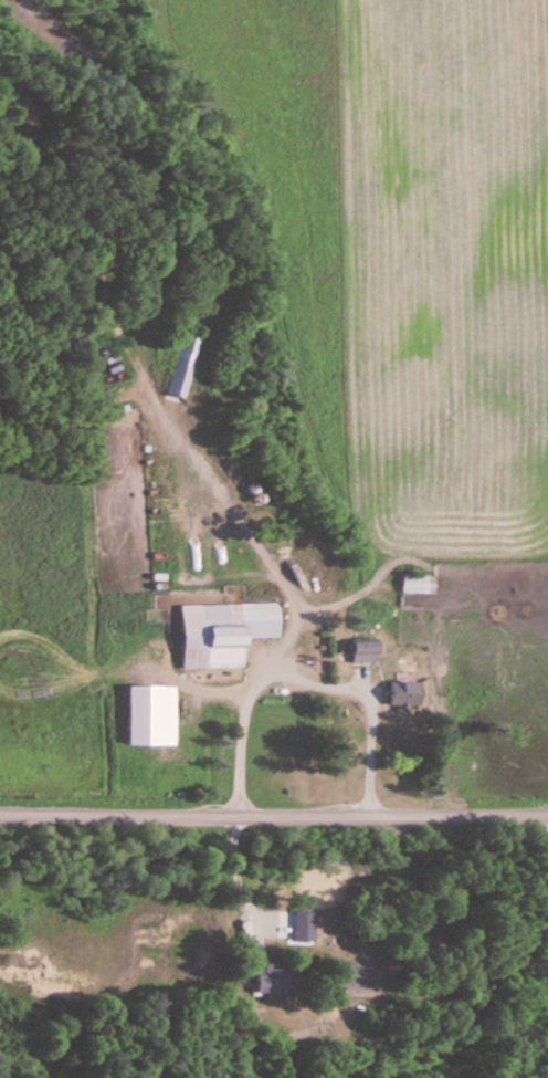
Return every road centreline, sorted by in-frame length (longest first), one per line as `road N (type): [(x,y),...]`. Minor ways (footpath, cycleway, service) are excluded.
road 1 (residential): [(547,797),(0,797)]

